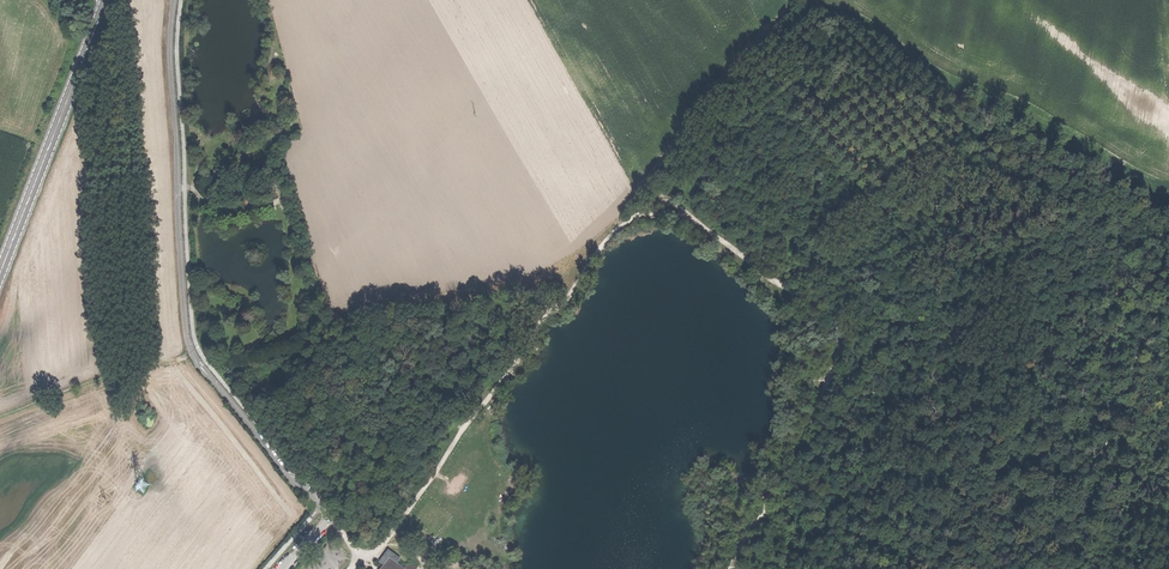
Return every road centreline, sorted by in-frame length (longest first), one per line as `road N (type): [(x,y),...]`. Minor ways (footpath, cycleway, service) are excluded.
road 1 (primary): [(106,0),(0,268)]

